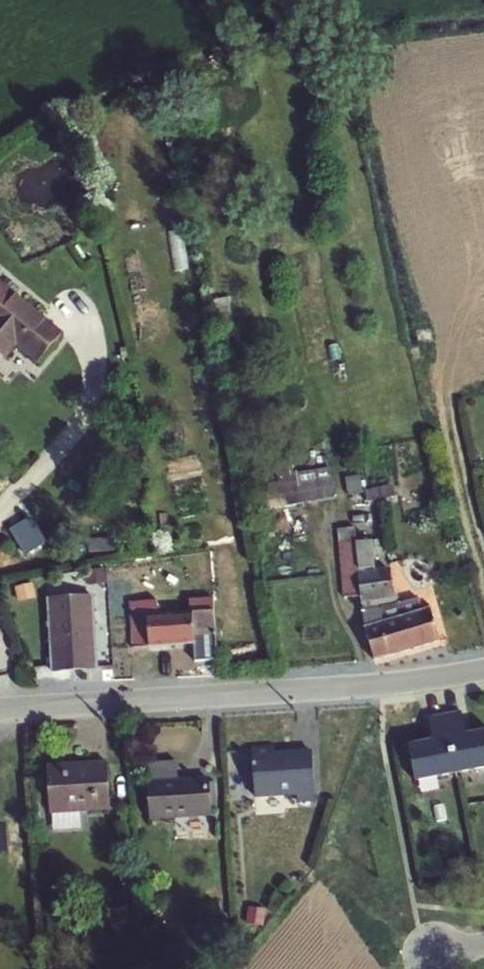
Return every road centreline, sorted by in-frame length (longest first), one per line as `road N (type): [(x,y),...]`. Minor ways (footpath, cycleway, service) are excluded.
road 1 (residential): [(483,671),(390,688),(0,711)]
road 2 (track): [(444,395),(483,567)]

